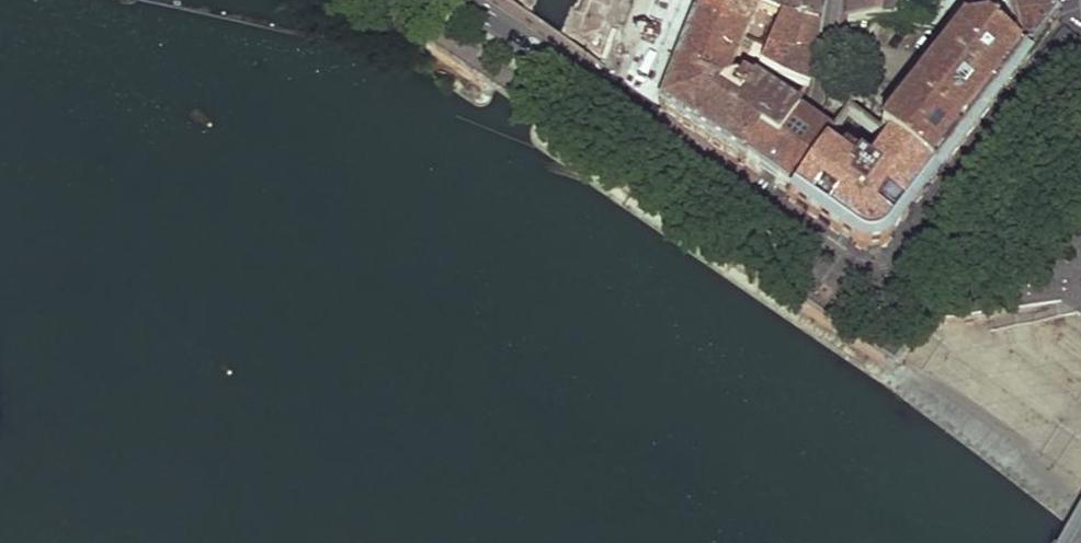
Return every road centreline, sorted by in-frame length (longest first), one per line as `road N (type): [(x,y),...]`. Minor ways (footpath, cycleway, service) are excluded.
road 1 (residential): [(752,206),(852,275),(896,282),(929,263),(1080,67)]
road 2 (residential): [(455,0),(752,206)]
road 3 (residential): [(833,0),(821,89),(752,206)]

